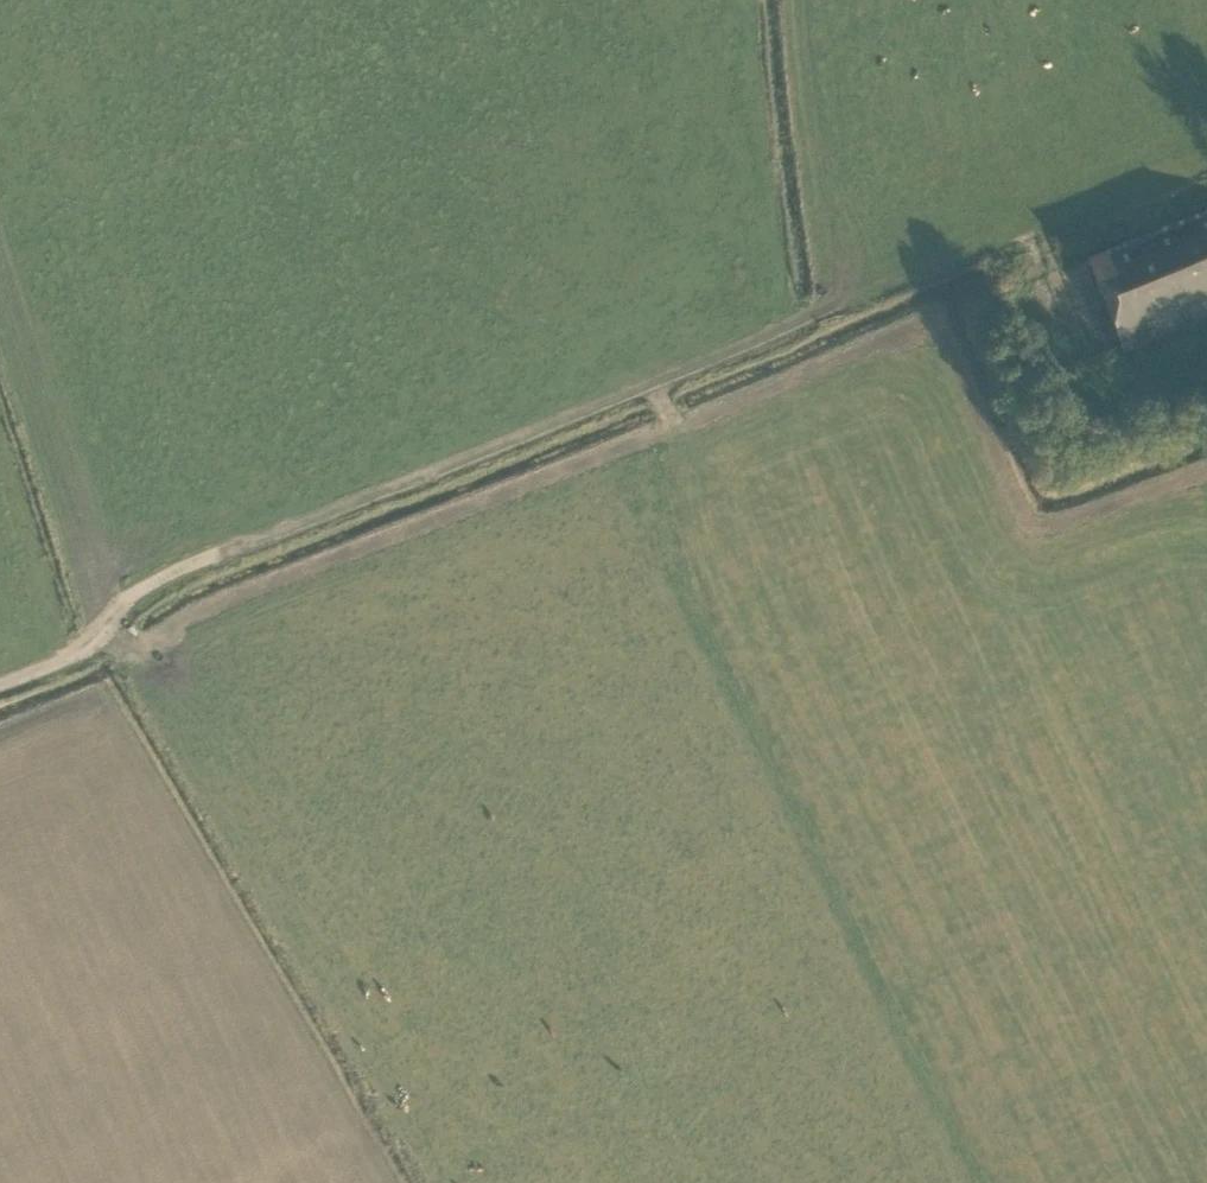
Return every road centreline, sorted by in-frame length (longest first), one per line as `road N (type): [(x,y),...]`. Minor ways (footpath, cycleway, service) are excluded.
road 1 (track): [(0,684),(71,652),(198,567),(1024,238),(1045,265),(1077,344)]

